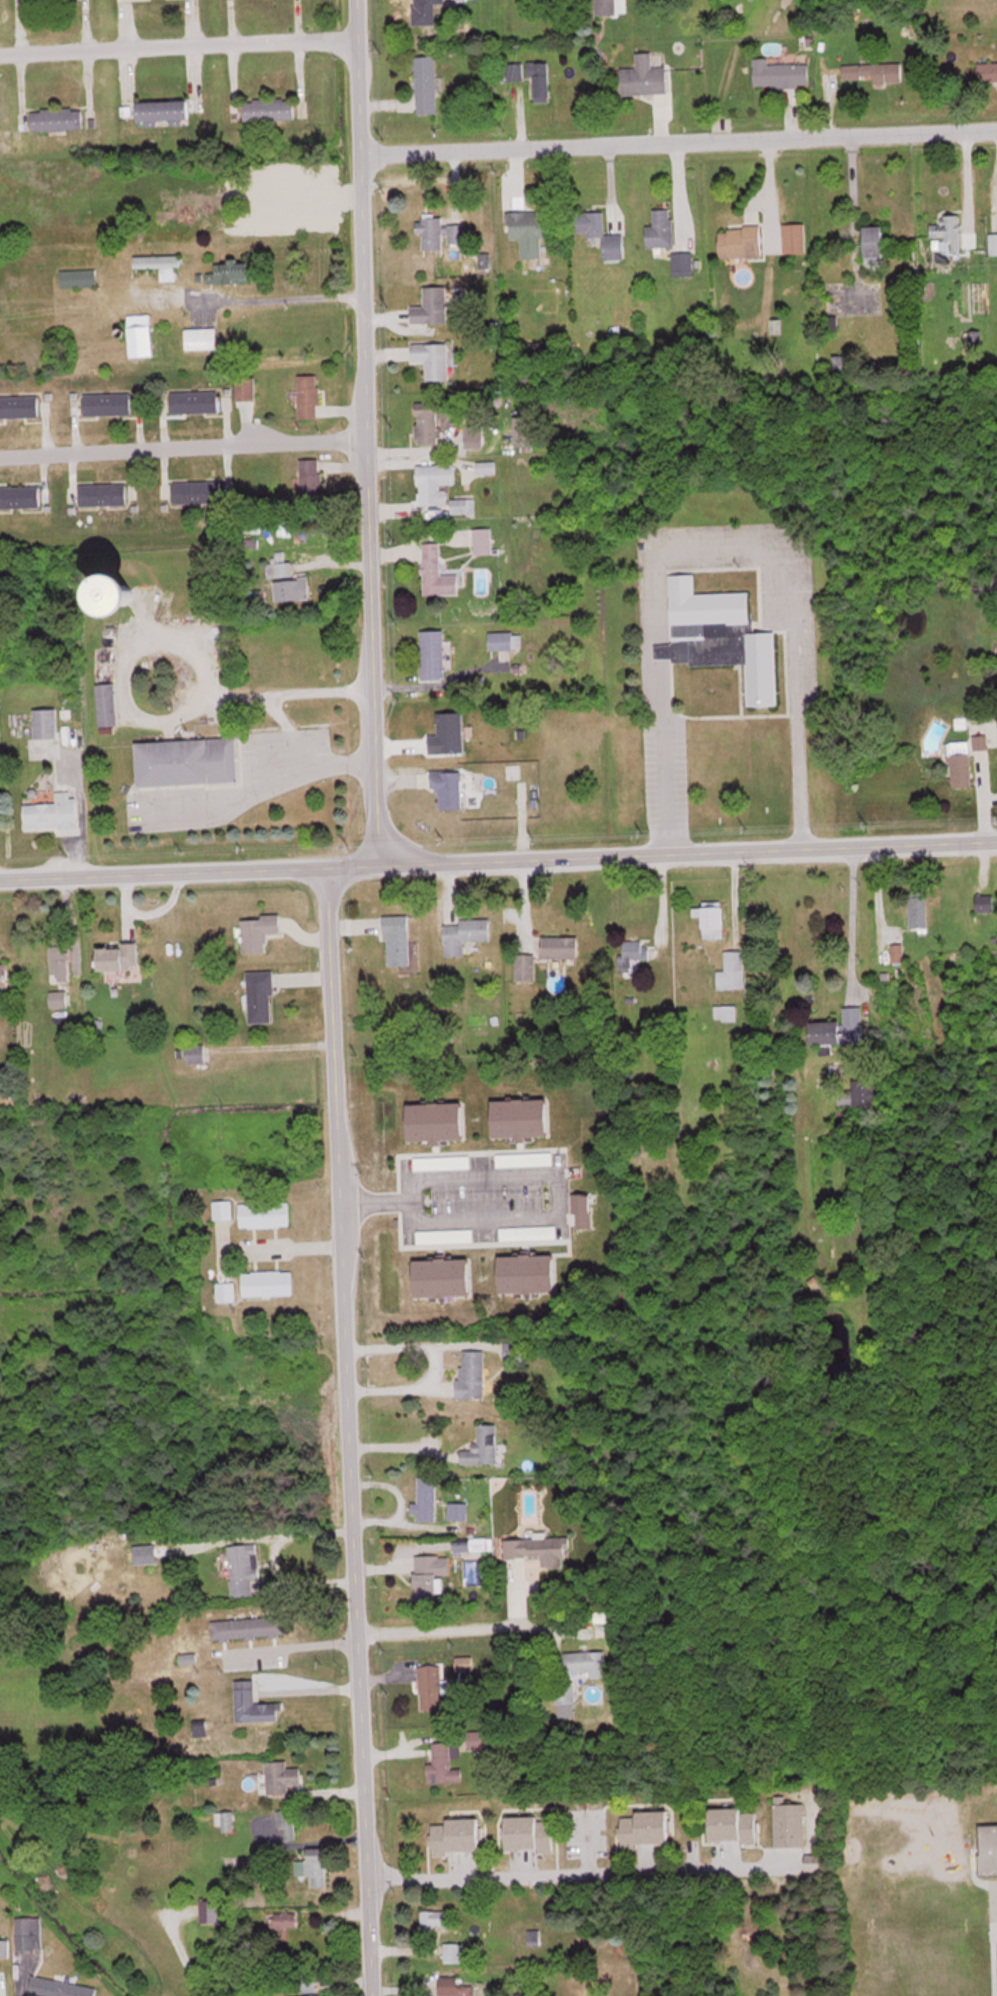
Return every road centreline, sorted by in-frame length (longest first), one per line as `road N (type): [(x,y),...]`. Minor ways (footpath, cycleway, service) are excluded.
road 1 (residential): [(366,1995),(321,865)]
road 2 (residential): [(0,876),(996,839)]
road 3 (residential): [(376,863),(351,0)]
road 4 (residential): [(357,150),(996,125)]
road 5 (residential): [(363,435),(0,454)]
road 6 (residential): [(352,36),(0,52)]

